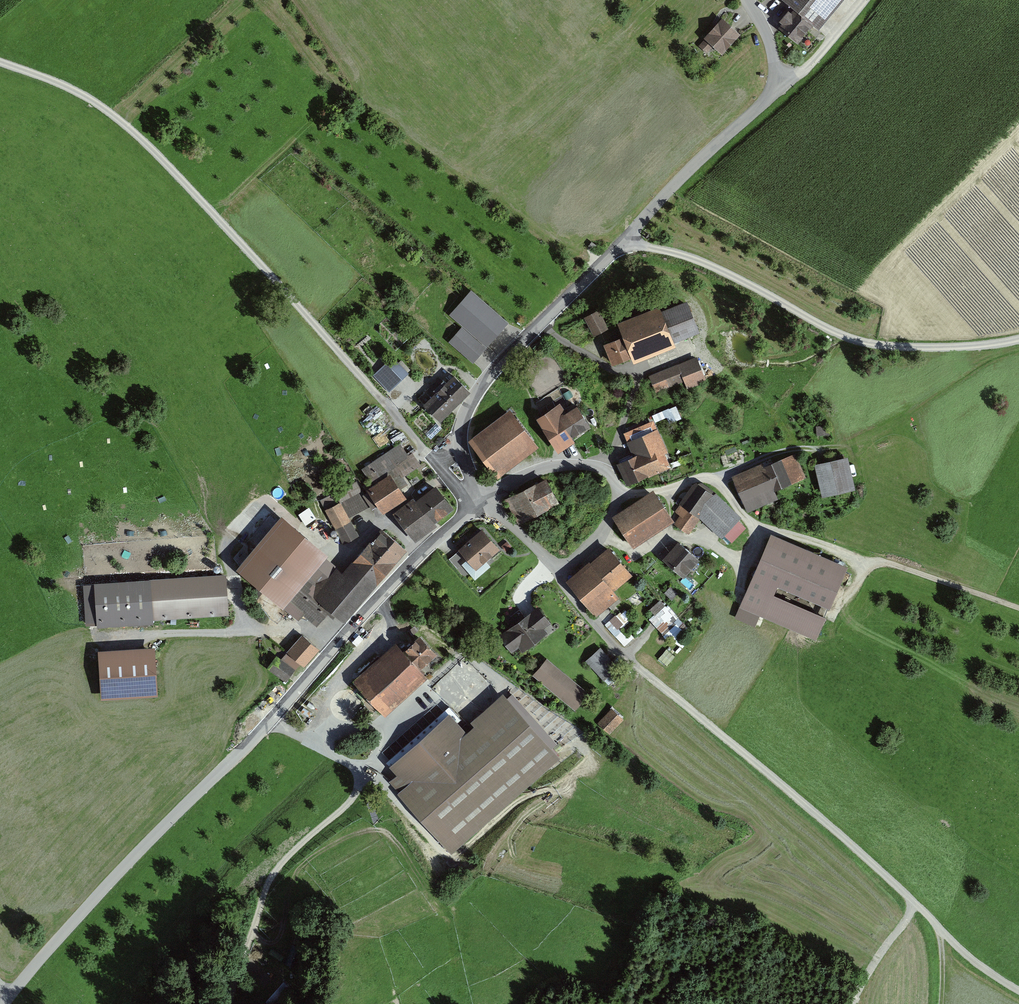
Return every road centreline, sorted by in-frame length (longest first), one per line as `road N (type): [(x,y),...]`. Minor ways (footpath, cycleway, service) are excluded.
road 1 (unclassified): [(4,1003),(417,556),(478,502)]
road 2 (track): [(478,502),(459,491),(146,144),(94,102),(0,62)]
road 3 (track): [(1018,993),(618,648),(556,567)]
road 4 (unclassified): [(537,325),(763,103),(775,66),(746,0)]
road 5 (track): [(623,241),(719,270),(857,343),(930,348),(1018,341)]
road 6 (track): [(230,1003),(275,869),(355,791),(358,776),(351,762),(271,720)]
road 7 (track): [(1018,611),(757,518),(724,478)]
road 8 (unclassified): [(604,470),(619,502),(609,524),(575,560),(556,567),(478,502)]
road 9 (residential): [(604,470),(637,372),(606,366),(537,325)]
road 10 (unclassified): [(478,502),(459,430),(484,381),(537,325)]
road 11 (track): [(843,445),(894,424),(1013,343)]
road 12 (track): [(790,450),(777,419),(691,348)]
road 13 (unclassified): [(478,502),(532,473),(570,464),(604,470)]
road 14 (track): [(909,895),(906,920),(882,945),(853,1003)]
road 15 (track): [(862,0),(807,66),(775,78)]

